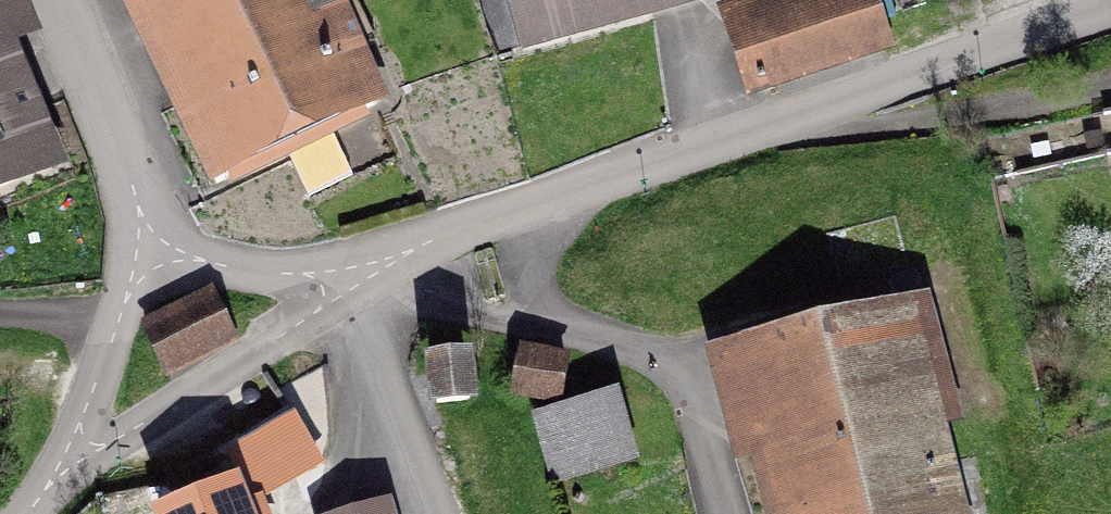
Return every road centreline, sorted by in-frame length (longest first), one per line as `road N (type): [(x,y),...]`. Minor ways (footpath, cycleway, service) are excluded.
road 1 (residential): [(373,295),(685,157),(1110,17)]
road 2 (residential): [(59,495),(221,383),(373,295)]
road 3 (residential): [(146,230),(59,495)]
road 4 (residential): [(59,0),(146,230)]
road 5 (residential): [(146,230),(230,273),(373,295)]
road 6 (residential): [(373,295),(439,513)]

